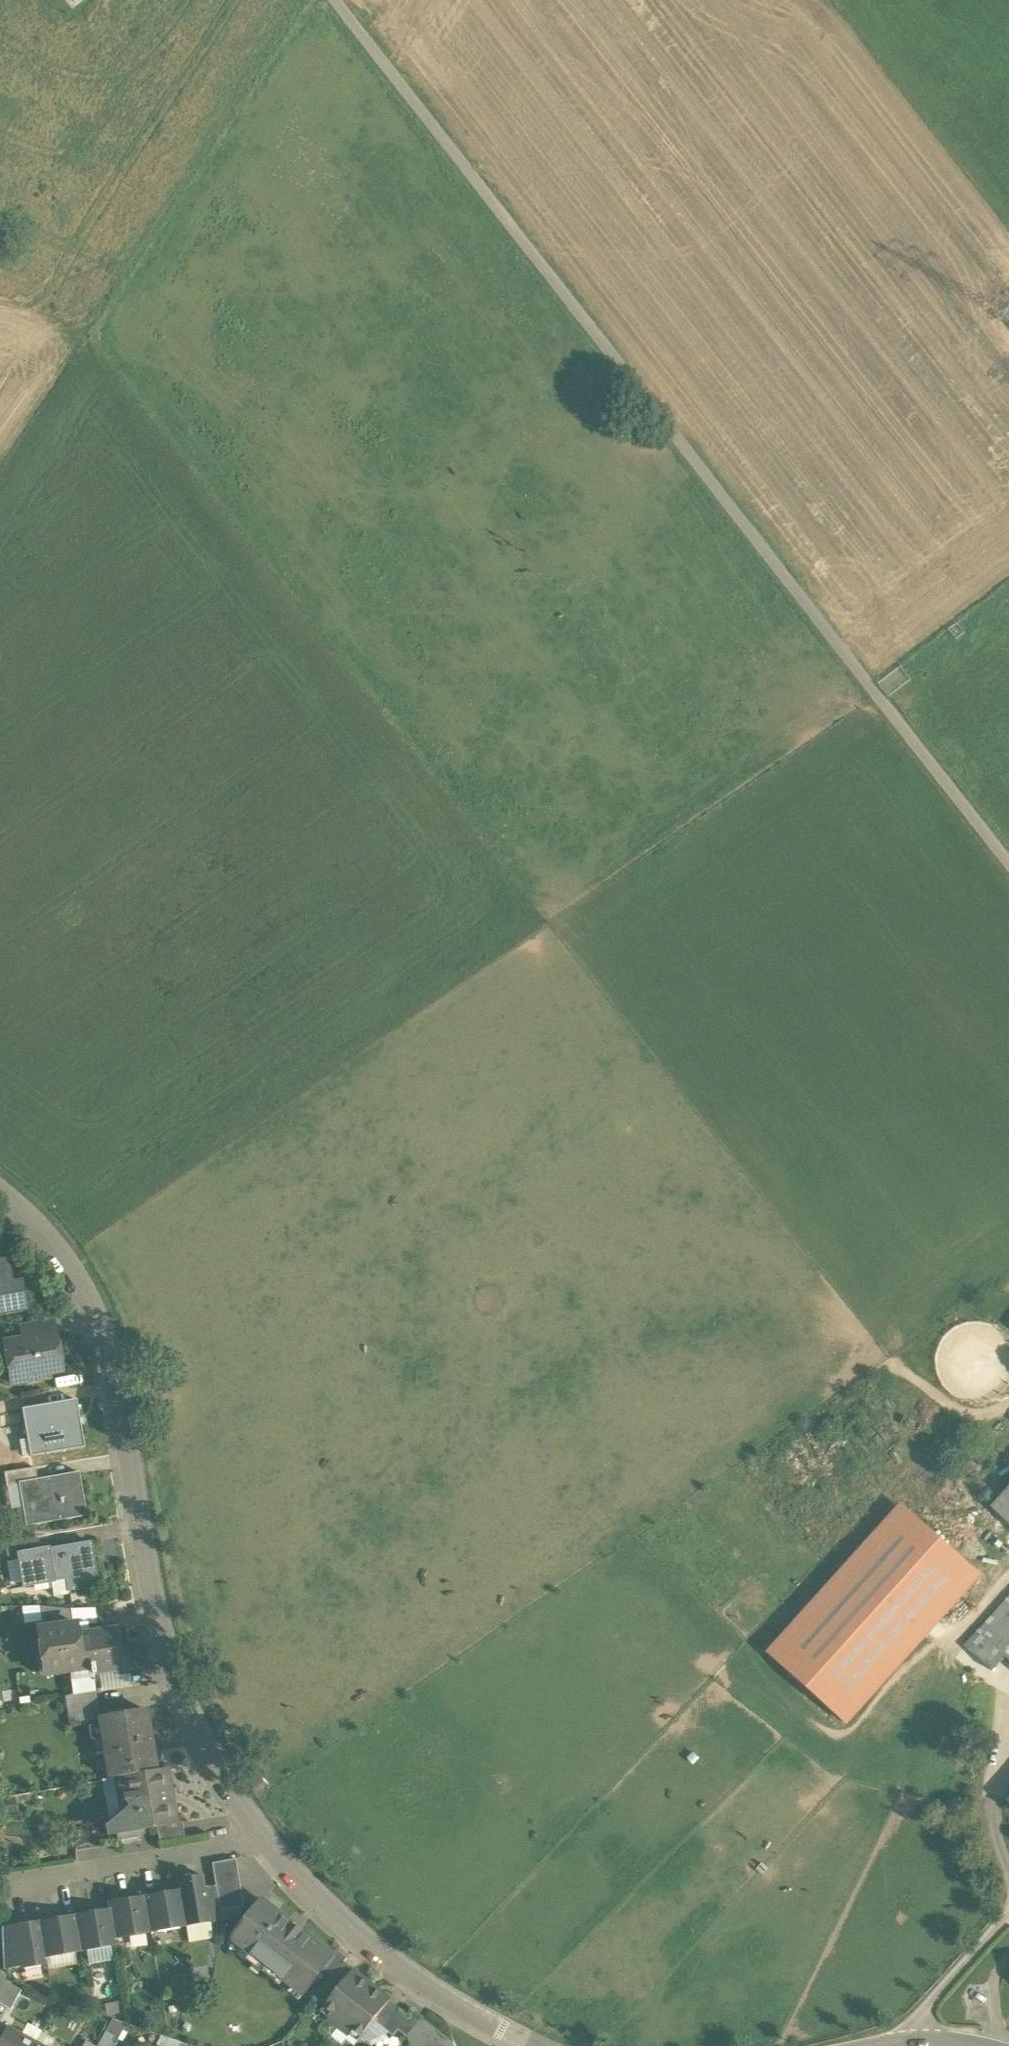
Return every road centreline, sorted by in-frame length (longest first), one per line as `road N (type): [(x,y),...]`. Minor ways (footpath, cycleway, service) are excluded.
road 1 (track): [(339,0),(1008,861)]
road 2 (residential): [(0,1194),(72,1269),(115,1363),(199,1735),(230,1791),(324,1916),(521,2045)]

